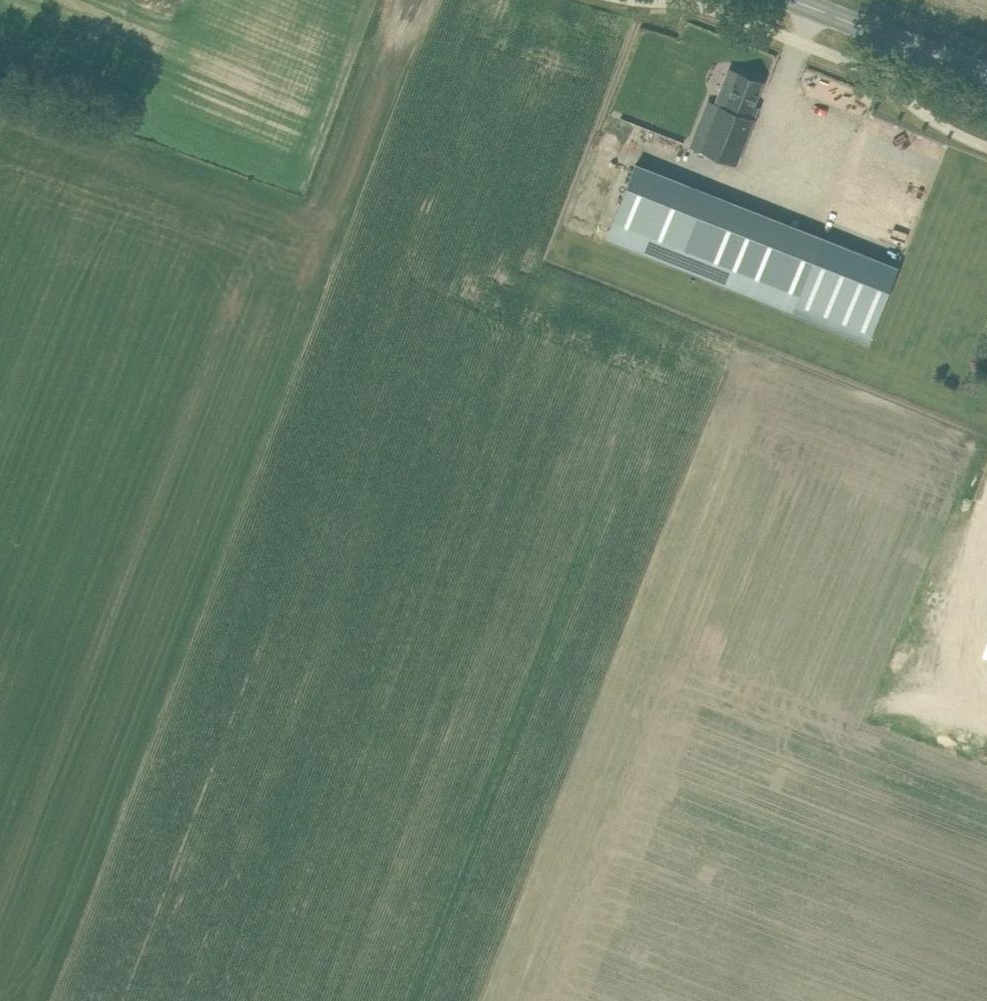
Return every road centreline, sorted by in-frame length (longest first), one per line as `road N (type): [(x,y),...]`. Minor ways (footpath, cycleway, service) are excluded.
road 1 (tertiary): [(986,78),(789,0)]

